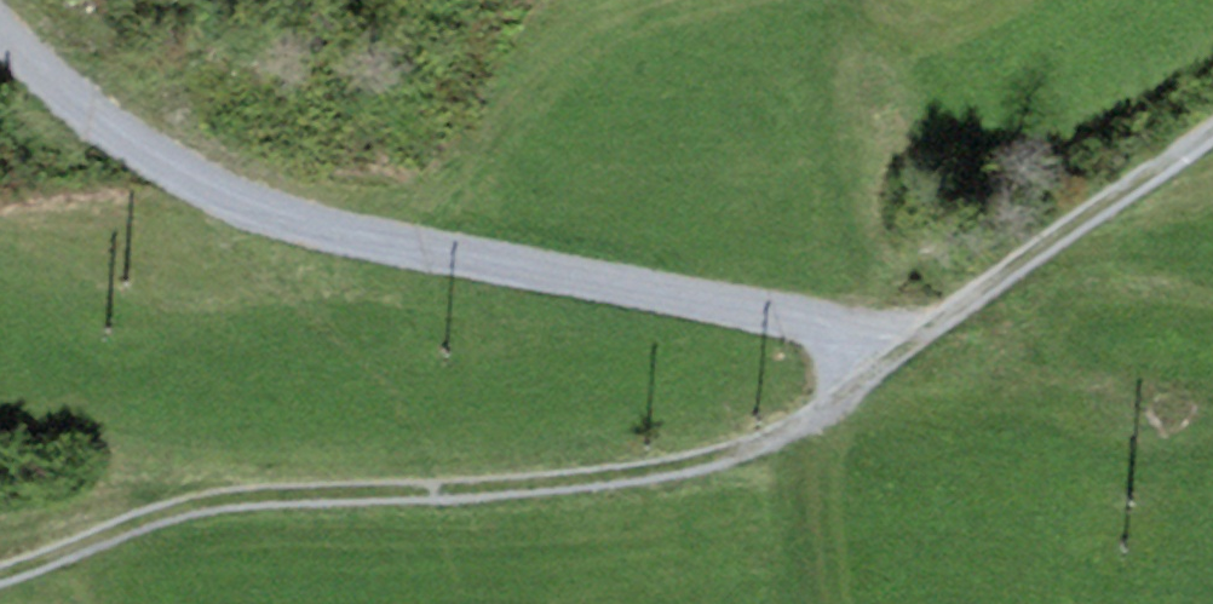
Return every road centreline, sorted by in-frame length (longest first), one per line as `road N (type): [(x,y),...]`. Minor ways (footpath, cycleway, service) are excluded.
road 1 (track): [(0,3),(169,137),(356,201),(858,305),(933,307),(1010,286)]
road 2 (track): [(0,561),(219,499),(504,489),(704,458),(832,404),(1010,286)]
road 3 (track): [(1010,286),(1212,149)]

